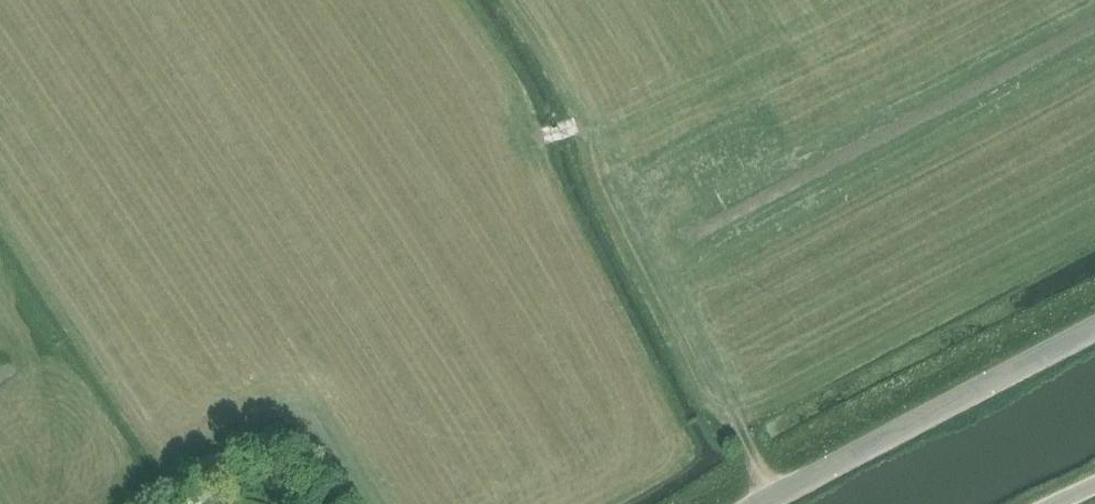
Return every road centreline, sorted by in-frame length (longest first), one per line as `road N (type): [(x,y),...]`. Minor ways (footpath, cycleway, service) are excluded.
road 1 (unclassified): [(761,503),(1094,328)]

